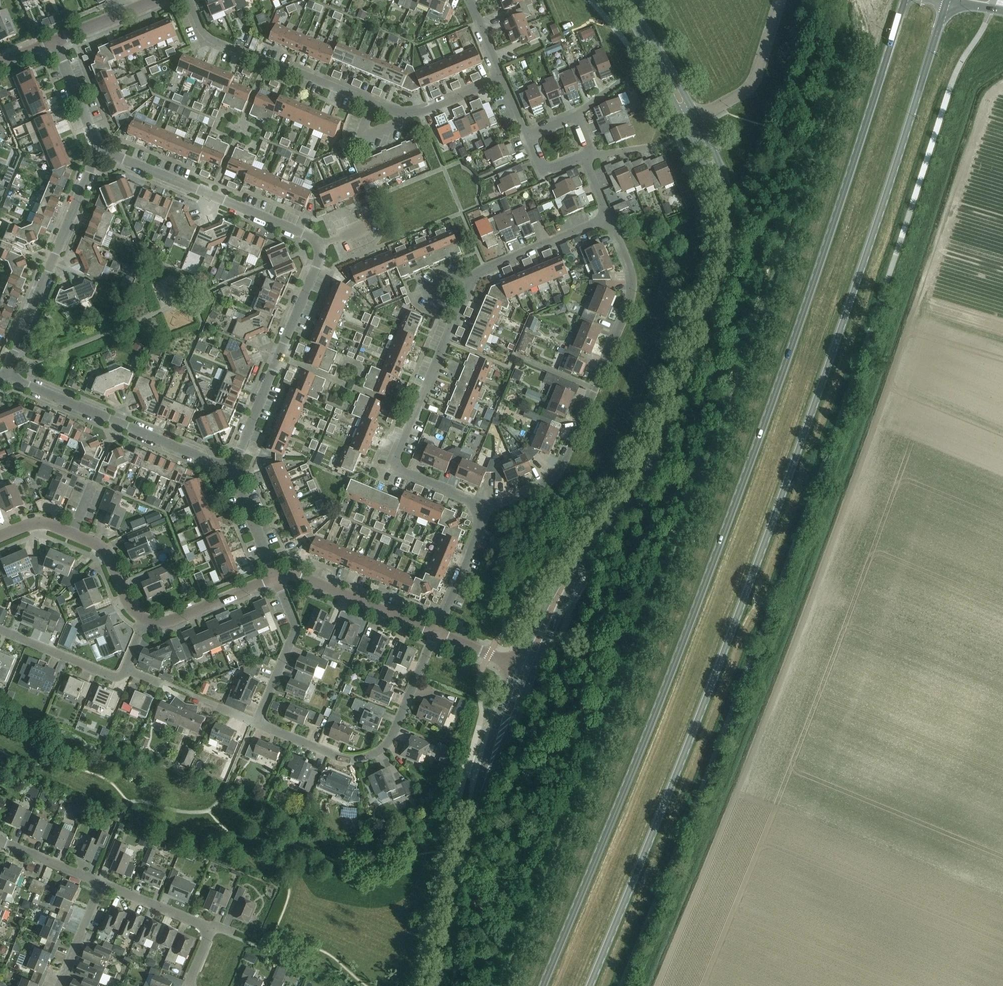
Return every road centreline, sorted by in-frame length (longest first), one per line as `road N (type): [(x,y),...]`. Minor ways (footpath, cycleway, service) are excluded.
road 1 (primary): [(898,14),(779,380),(541,985)]
road 2 (primary): [(588,985),(817,393),(940,25)]
road 3 (residential): [(232,466),(320,245),(98,148)]
road 4 (tertiary): [(578,561),(645,482),(670,431),(729,252),(719,183)]
road 5 (residential): [(475,507),(534,492),(562,468),(629,309),(632,278),(606,219)]
road 6 (residential): [(436,633),(388,745),(376,754),(342,757),(257,722)]
road 7 (residential): [(459,309),(394,469),(475,507)]
road 8 (residential): [(4,377),(98,148)]
road 9 (residential): [(4,377),(232,466)]
road 10 (tertiary): [(492,760),(435,985)]
road 11 (residential): [(186,0),(203,39),(373,104)]
road 12 (residential): [(191,985),(213,929),(98,884)]
road 13 (residential): [(436,633),(290,573),(273,575)]
road 14 (residential): [(257,722),(295,625),(273,575)]
road 15 (residential): [(696,118),(754,82),(780,0)]
road 16 (residential): [(606,219),(475,274)]
road 17 (residential): [(273,575),(167,624),(143,623)]
road 18 (residential): [(125,668),(113,676),(0,629)]
road 19 (residential): [(475,507),(478,523),(436,633)]
road 20 (tertiary): [(578,561),(519,664)]

